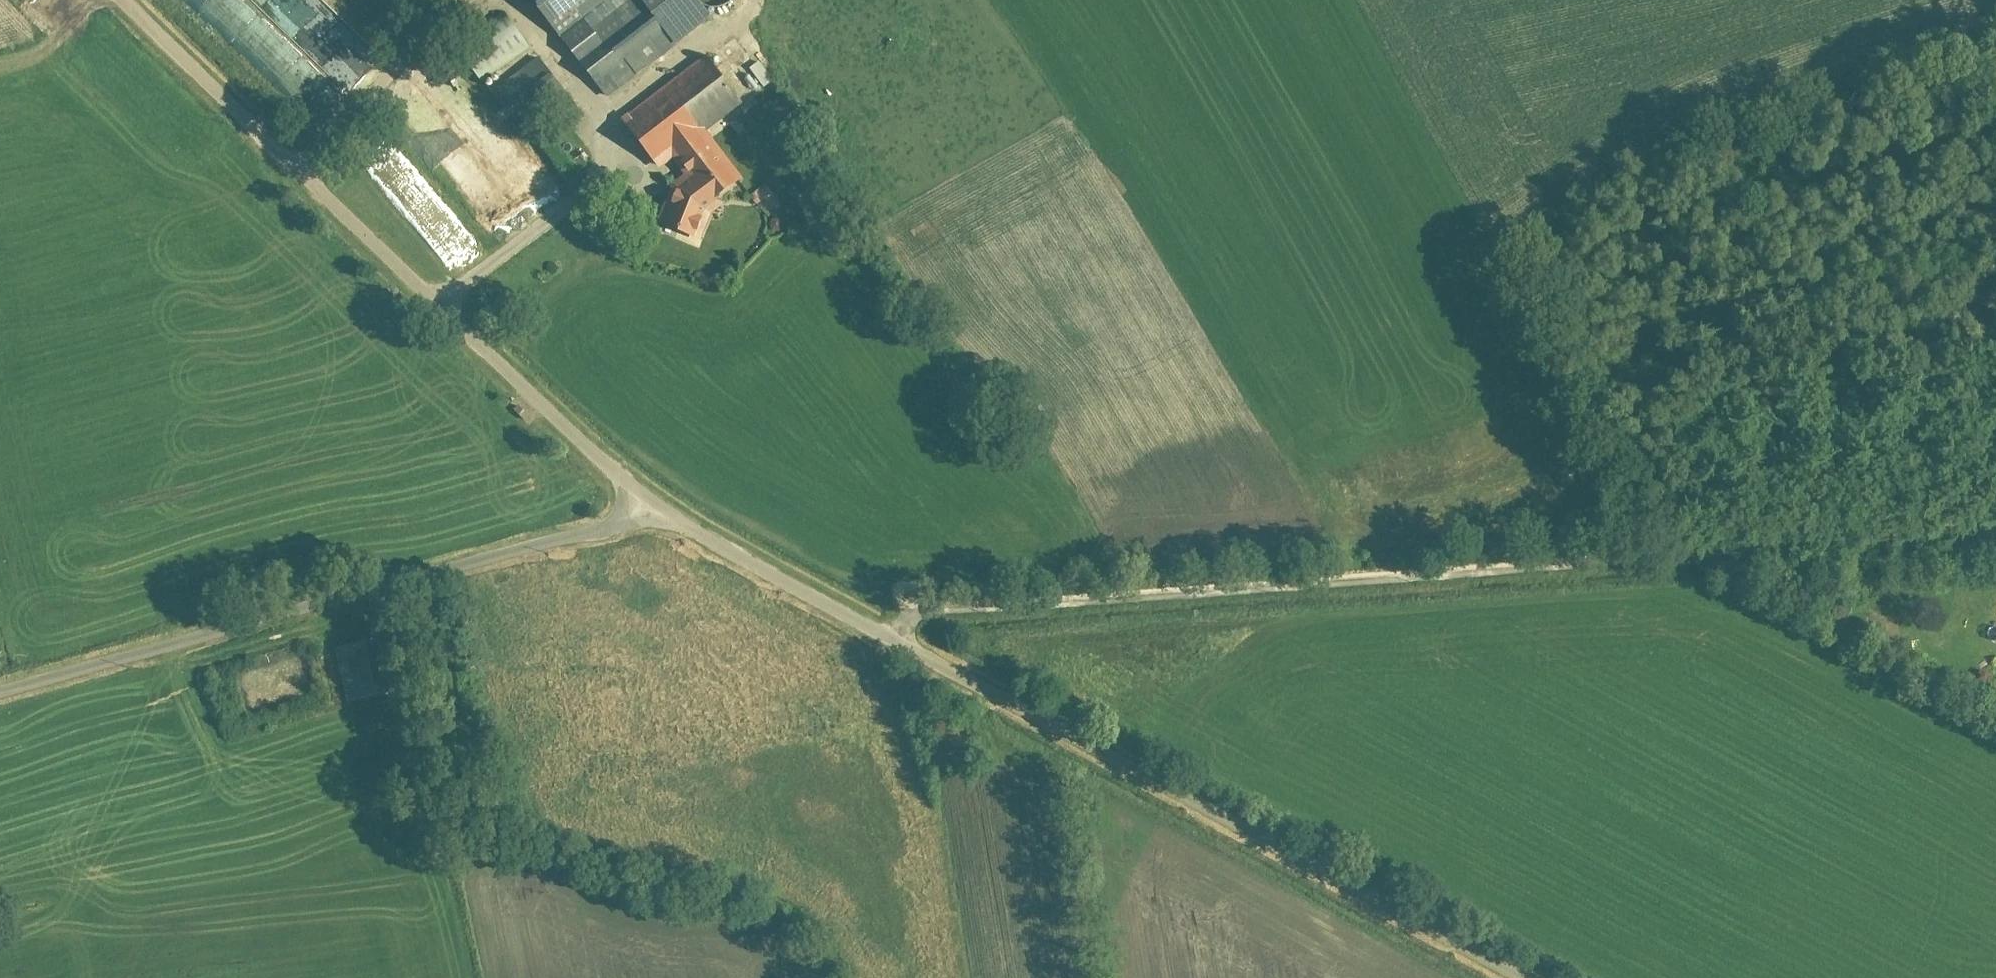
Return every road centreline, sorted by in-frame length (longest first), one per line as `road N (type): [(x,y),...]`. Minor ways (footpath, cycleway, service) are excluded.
road 1 (residential): [(1553,977),(650,493)]
road 2 (residential): [(650,493),(131,0)]
road 3 (residential): [(650,493),(0,681)]

